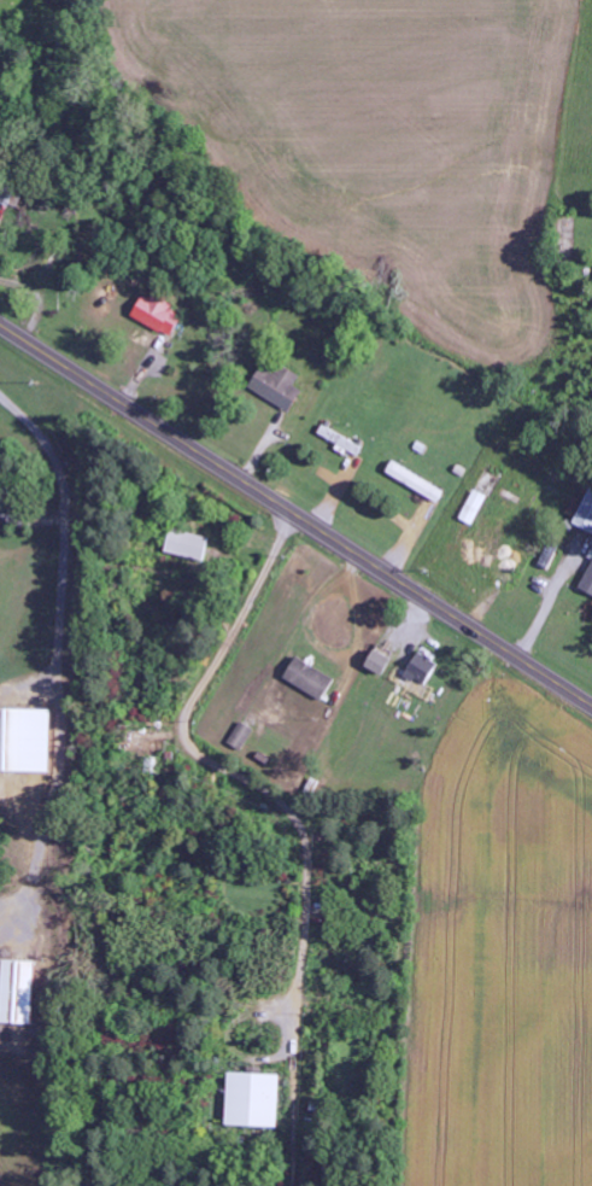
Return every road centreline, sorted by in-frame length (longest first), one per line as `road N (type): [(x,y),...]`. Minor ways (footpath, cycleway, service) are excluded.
road 1 (secondary): [(591,705),(0,324)]

